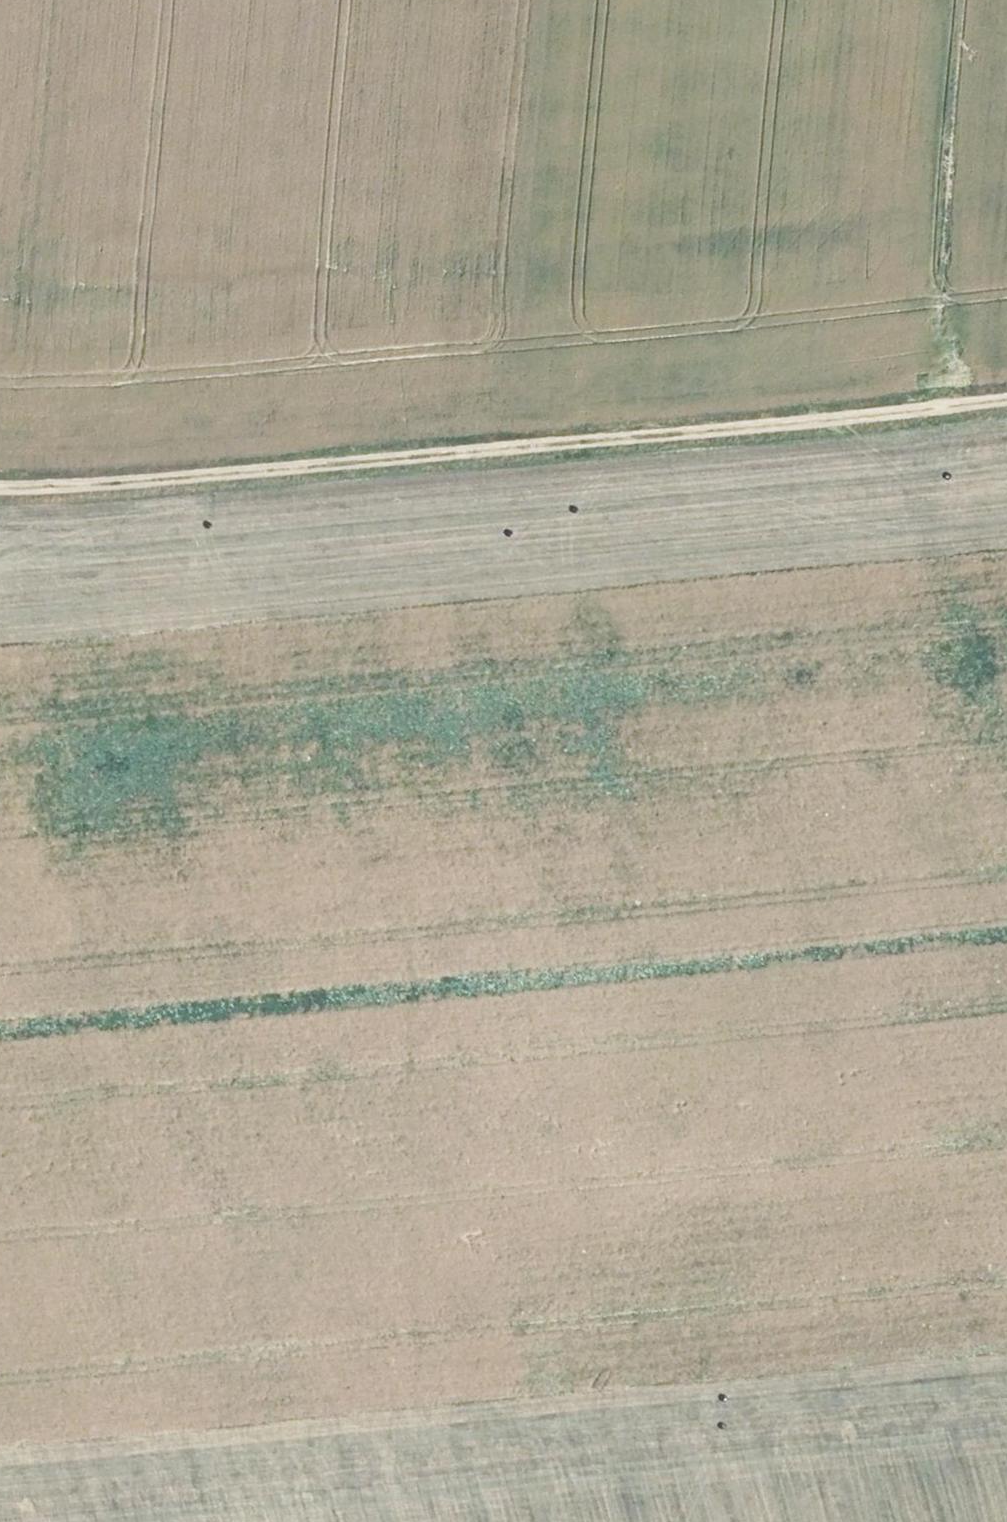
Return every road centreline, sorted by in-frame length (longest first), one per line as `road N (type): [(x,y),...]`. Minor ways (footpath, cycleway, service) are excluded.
road 1 (track): [(0,488),(667,441),(1006,397)]

